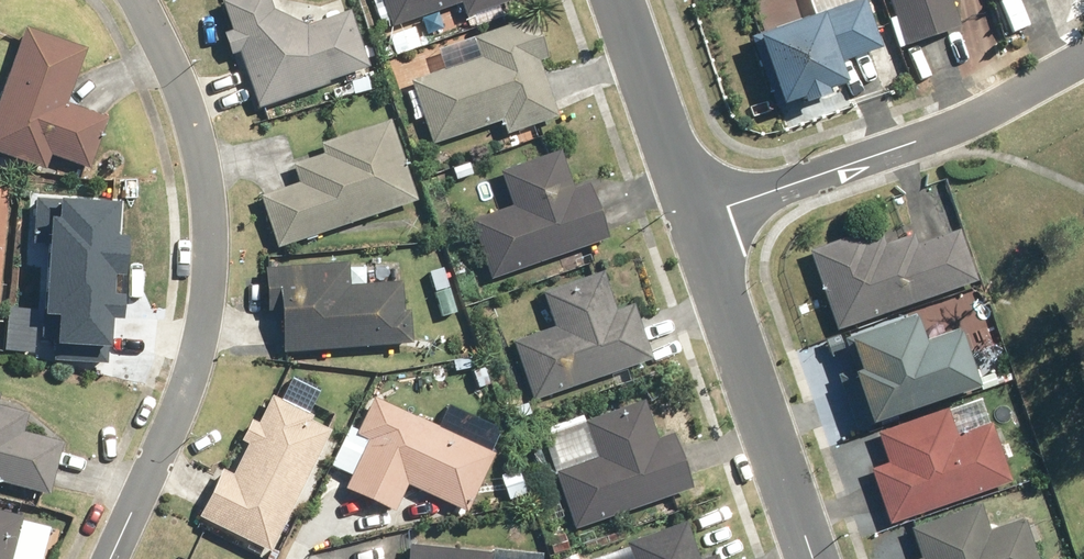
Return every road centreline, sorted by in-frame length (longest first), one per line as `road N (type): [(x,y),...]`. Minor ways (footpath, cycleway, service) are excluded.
road 1 (residential): [(110,558),(183,400),(205,309),(213,219),(179,71),(137,0)]
road 2 (residential): [(693,218),(970,120),(1083,60)]
road 3 (residential): [(811,558),(693,218)]
road 4 (residential): [(693,218),(618,0)]

